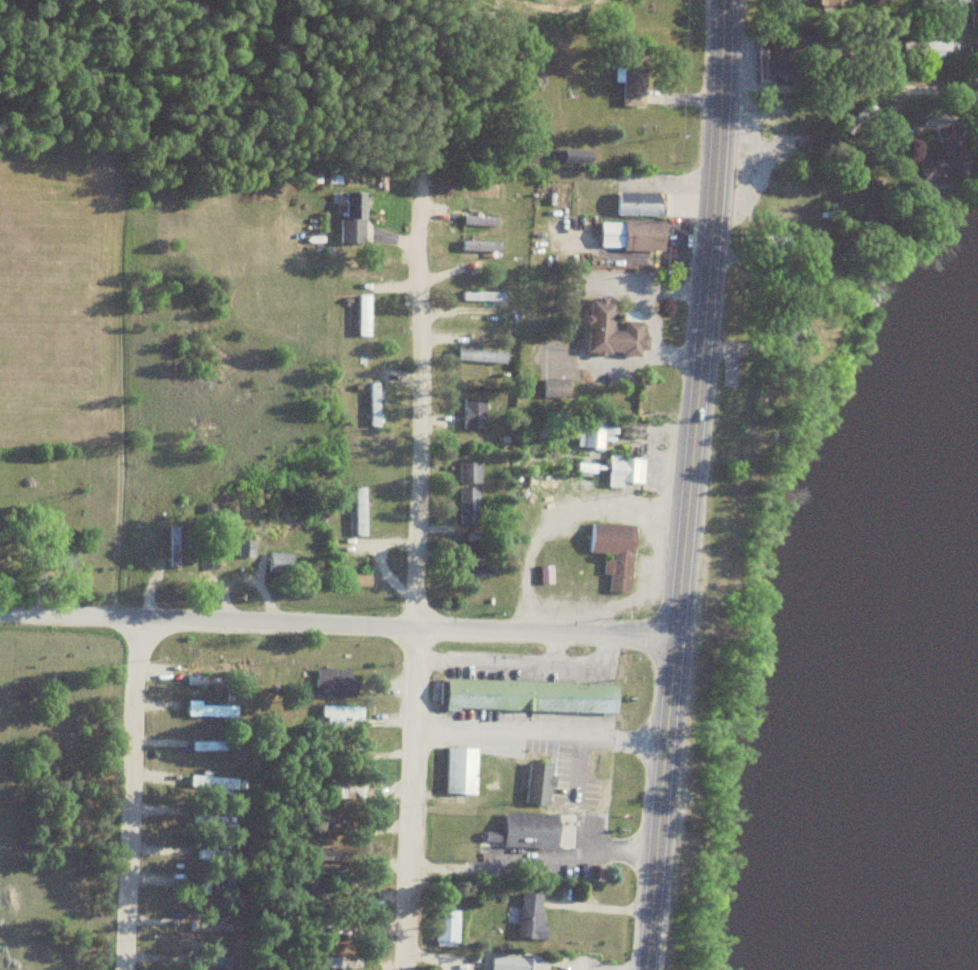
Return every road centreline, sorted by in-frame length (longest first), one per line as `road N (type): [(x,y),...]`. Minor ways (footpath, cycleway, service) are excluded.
road 1 (tertiary): [(644,969),(709,259),(721,0)]
road 2 (residential): [(429,178),(399,969)]
road 3 (residential): [(675,634),(0,615)]
road 4 (residential): [(126,969),(137,621)]

